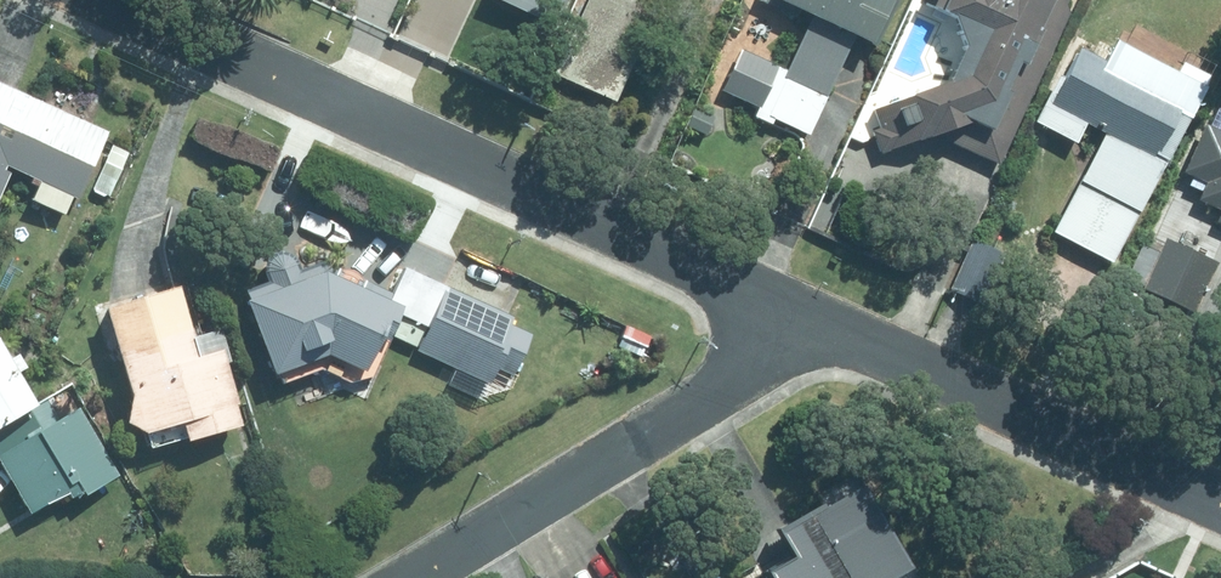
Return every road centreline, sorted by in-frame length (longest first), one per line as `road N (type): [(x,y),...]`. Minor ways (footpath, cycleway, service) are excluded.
road 1 (residential): [(828,321),(111,0)]
road 2 (residential): [(828,321),(412,577)]
road 3 (residential): [(1220,502),(828,321)]

